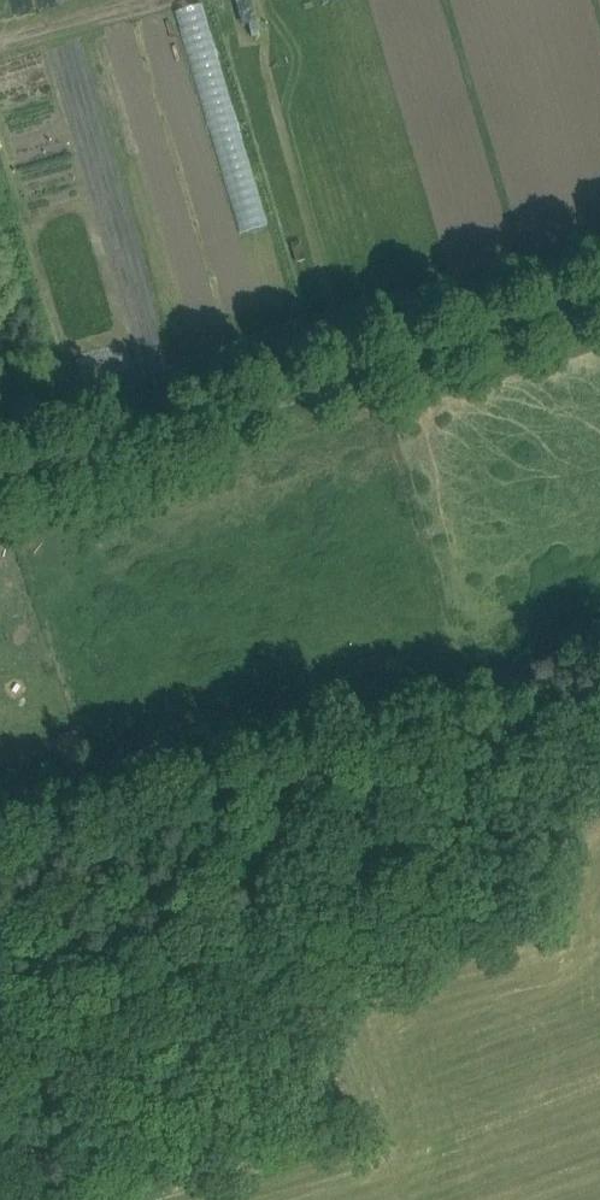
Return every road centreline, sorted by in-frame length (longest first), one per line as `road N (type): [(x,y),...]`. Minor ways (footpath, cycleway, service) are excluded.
road 1 (residential): [(0,490),(599,303)]

